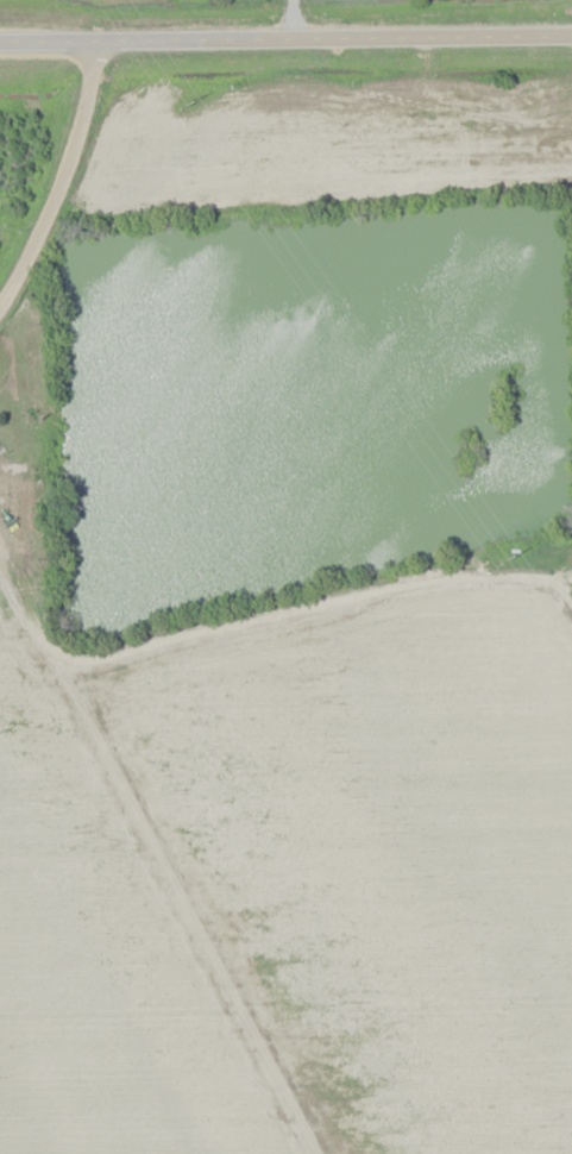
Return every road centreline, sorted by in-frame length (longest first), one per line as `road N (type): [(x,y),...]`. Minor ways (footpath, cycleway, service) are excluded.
road 1 (track): [(0,558),(56,650),(96,661),(321,613),(344,598),(428,579),(571,572)]
road 2 (secondary): [(571,32),(0,40)]
road 3 (residential): [(0,317),(33,257),(105,38)]

